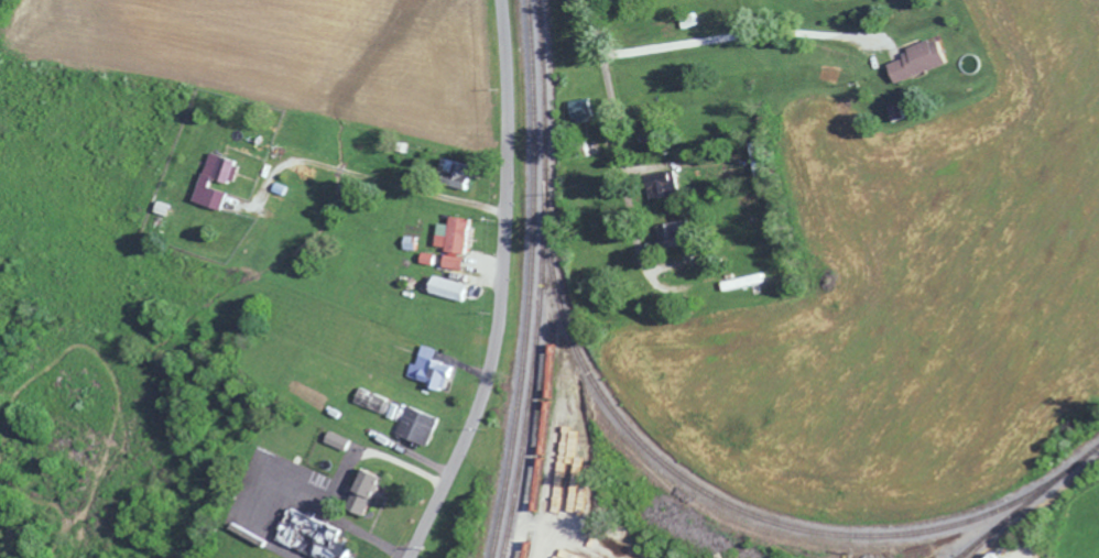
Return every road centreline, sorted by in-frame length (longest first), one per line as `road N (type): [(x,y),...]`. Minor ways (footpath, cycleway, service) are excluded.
road 1 (residential): [(406,557),(493,351),(505,217),(499,0)]
road 2 (residential): [(585,0),(645,267)]

